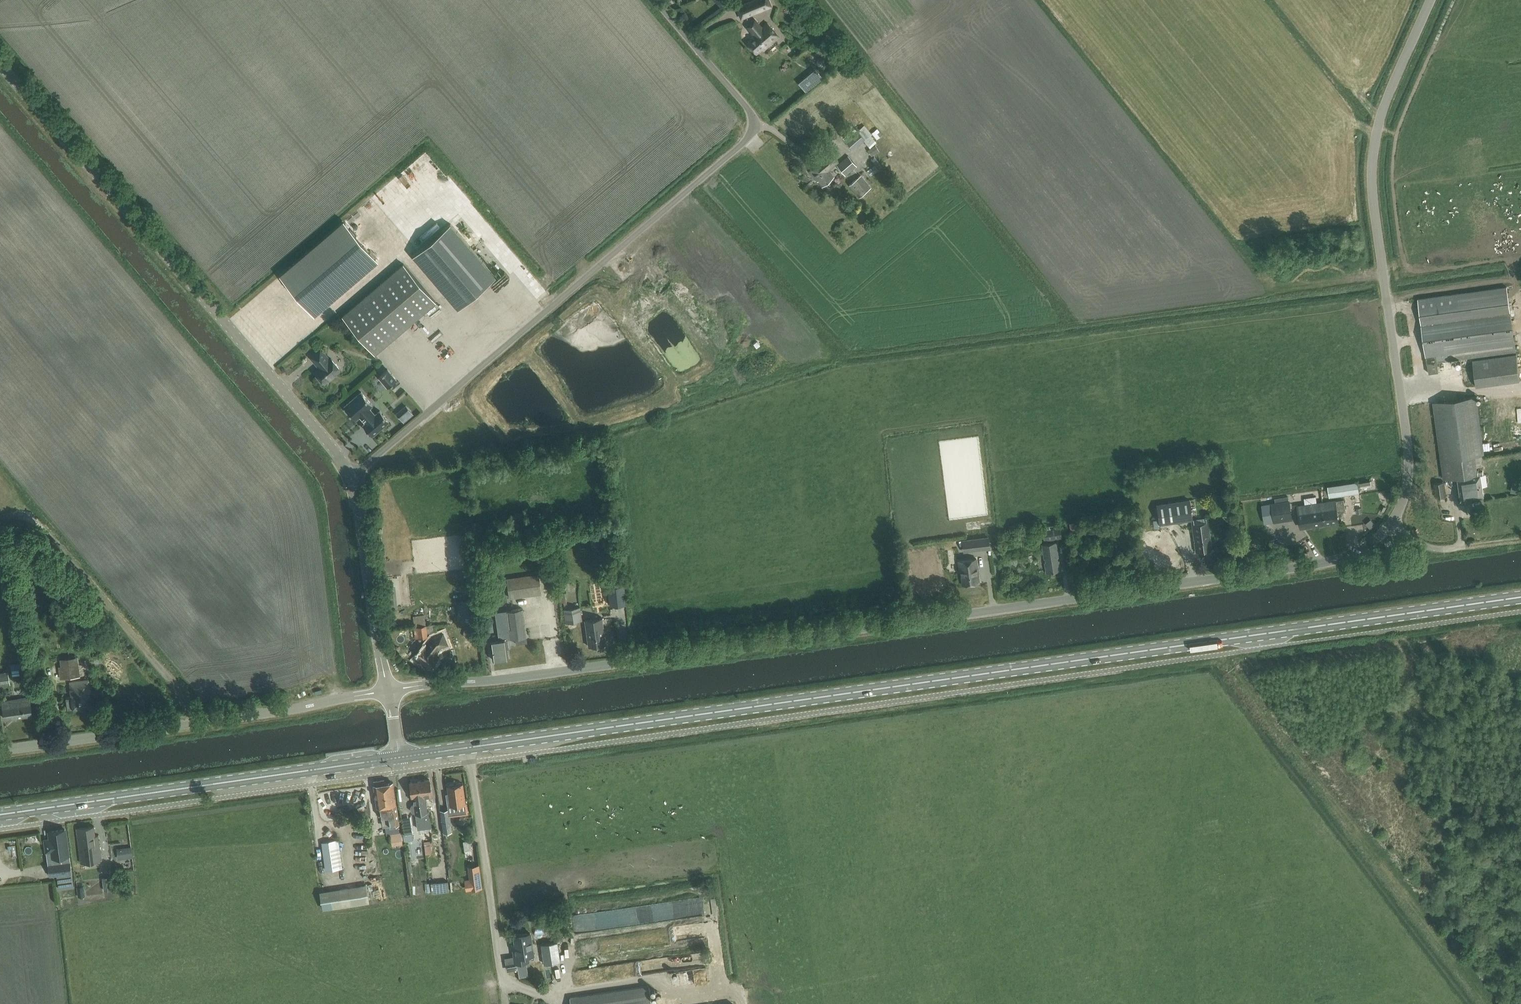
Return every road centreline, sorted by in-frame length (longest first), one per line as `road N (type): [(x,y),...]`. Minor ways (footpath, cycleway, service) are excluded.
road 1 (unclassified): [(389,690),(1335,562),(1359,550),(1389,527),(1405,487),(1370,156),(1382,96),(1426,0)]
road 2 (primary): [(399,758),(1520,600)]
road 3 (unclassified): [(352,478),(748,129),(745,103),(656,0)]
road 4 (tertiary): [(352,478),(0,63)]
road 5 (primary): [(0,815),(399,758)]
road 6 (unclassified): [(0,750),(389,690)]
road 7 (tertiary): [(389,690),(352,478)]
road 8 (track): [(1389,527),(1439,550),(1520,539)]

